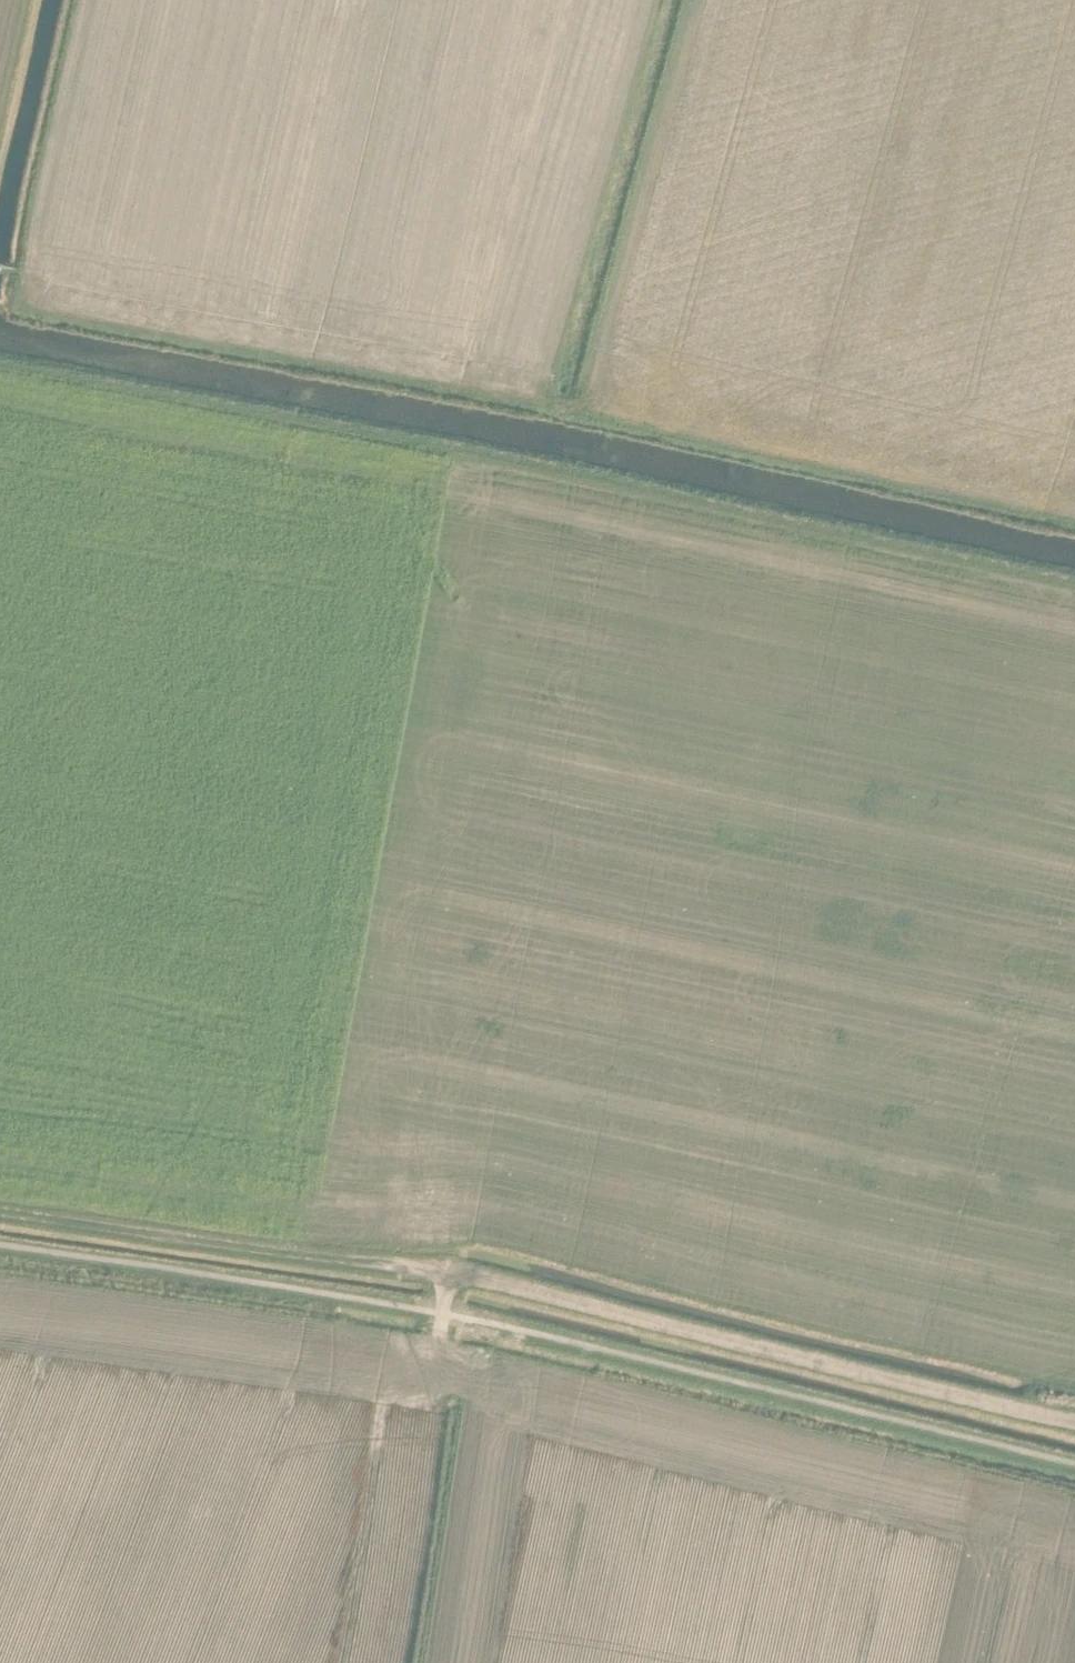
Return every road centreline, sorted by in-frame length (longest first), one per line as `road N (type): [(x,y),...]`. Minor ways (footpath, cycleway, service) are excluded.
road 1 (track): [(1074,1423),(450,1272),(0,1213)]

